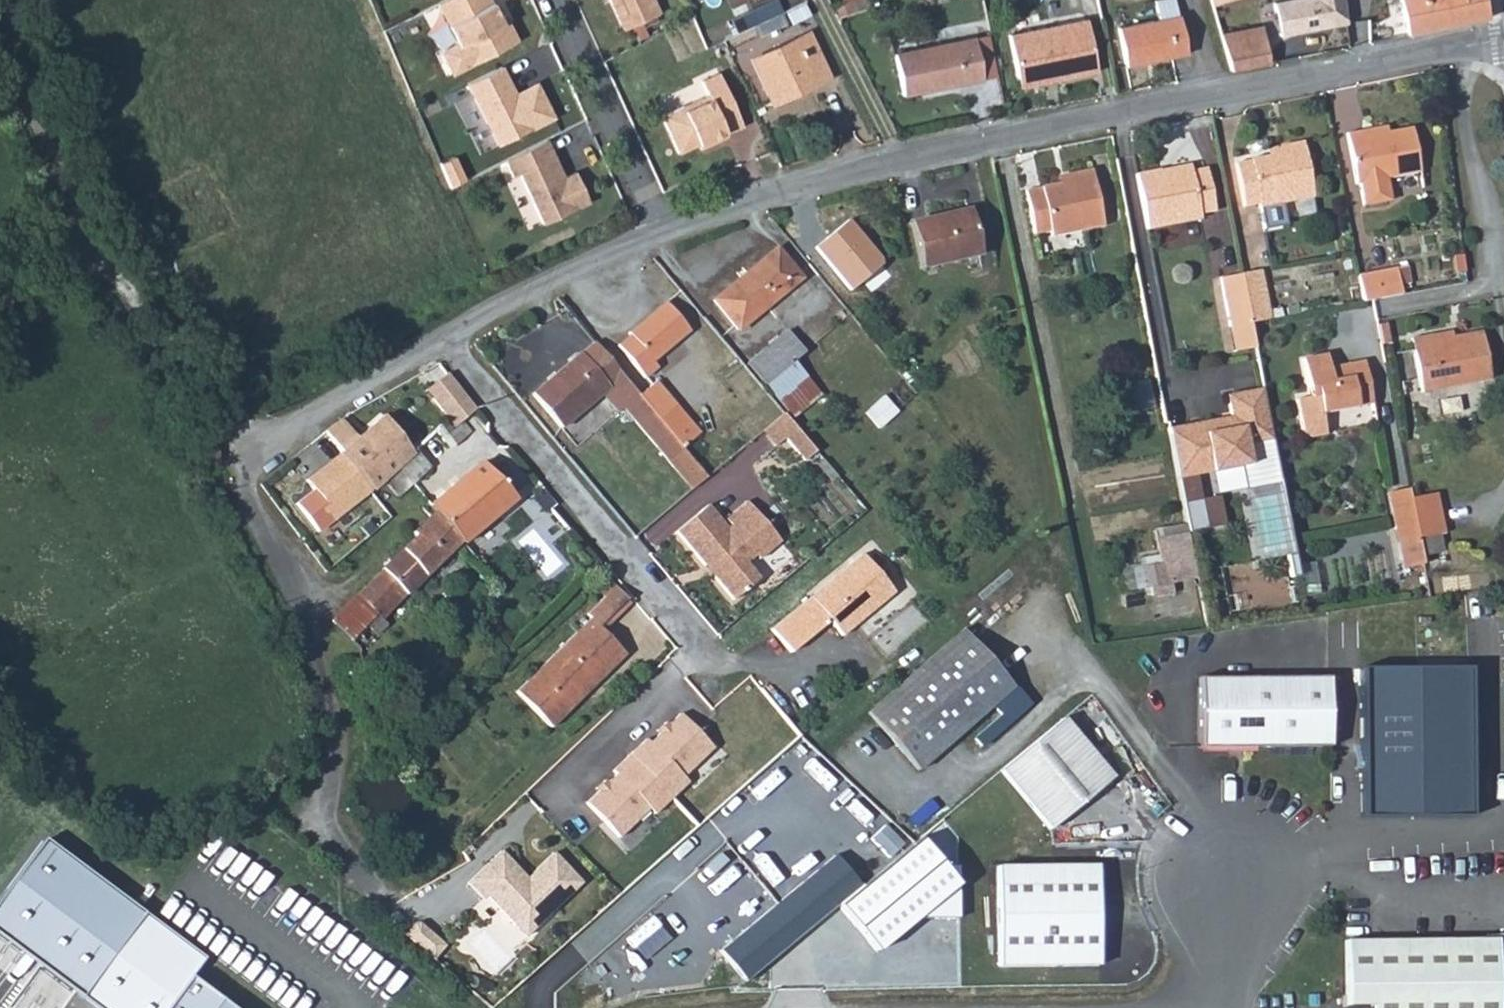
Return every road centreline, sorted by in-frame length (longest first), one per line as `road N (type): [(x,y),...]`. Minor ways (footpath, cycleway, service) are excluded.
road 1 (residential): [(1503,39),(977,143),(769,195),(663,232)]
road 2 (residential): [(663,232),(488,311),(282,428),(252,458)]
road 3 (residential): [(1220,1007),(1216,954),(1245,887),(1154,755)]
road 4 (residential): [(663,232),(556,0)]
road 5 (residential): [(114,256),(0,317)]

